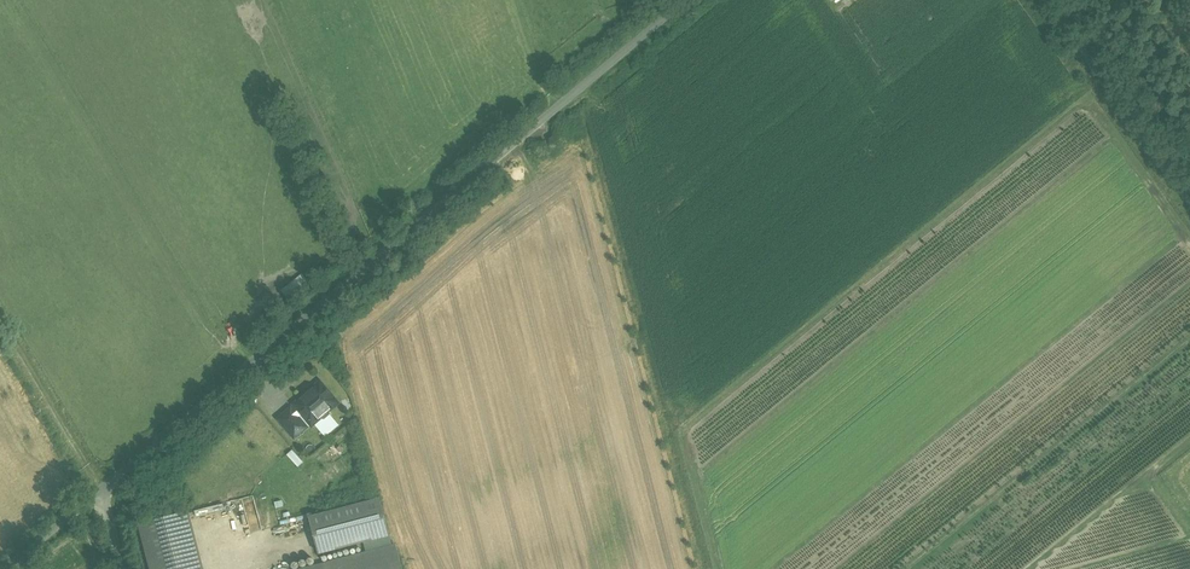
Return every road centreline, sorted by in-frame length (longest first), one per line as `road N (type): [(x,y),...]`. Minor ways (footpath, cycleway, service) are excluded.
road 1 (unclassified): [(101,492),(687,0)]
road 2 (unclassified): [(1189,205),(1045,0)]
road 3 (track): [(0,325),(101,492)]

